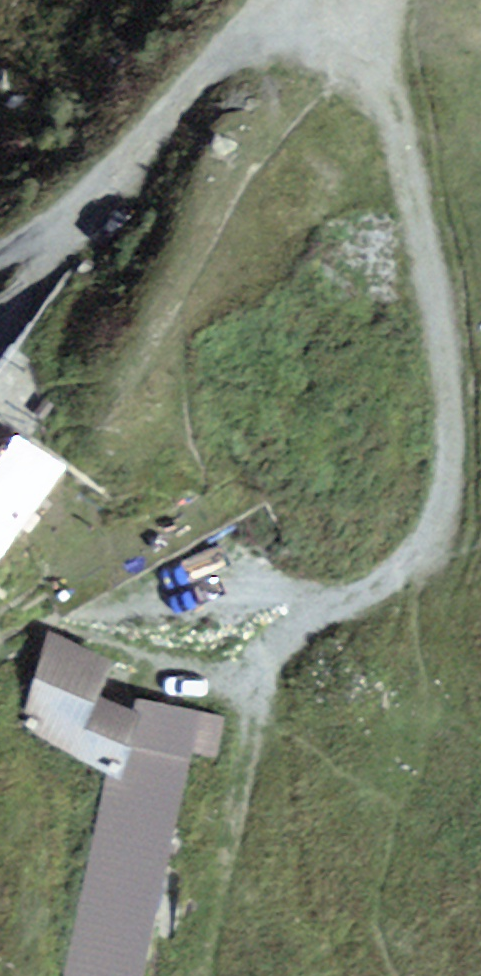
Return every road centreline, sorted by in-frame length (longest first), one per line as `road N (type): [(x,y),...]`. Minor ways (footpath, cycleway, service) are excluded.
road 1 (track): [(454,481),(447,331),(418,189),(371,15),(349,0)]
road 2 (track): [(77,249),(160,189),(212,115),(338,0)]
road 3 (track): [(264,677),(300,634),(390,595),(427,559),(446,526),(454,481)]
road 4 (track): [(244,796),(264,677)]

